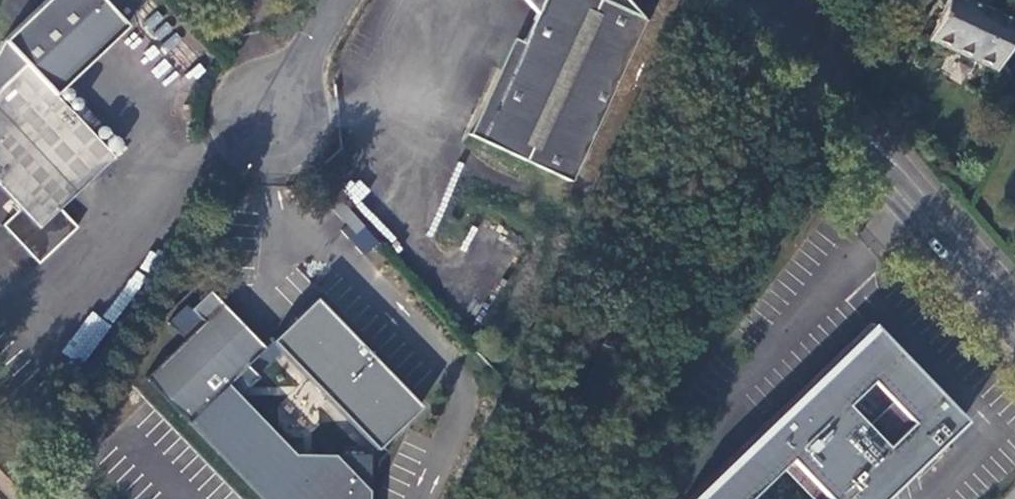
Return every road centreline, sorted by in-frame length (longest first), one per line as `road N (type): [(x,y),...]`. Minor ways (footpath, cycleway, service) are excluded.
road 1 (tertiary): [(719,0),(1014,325)]

